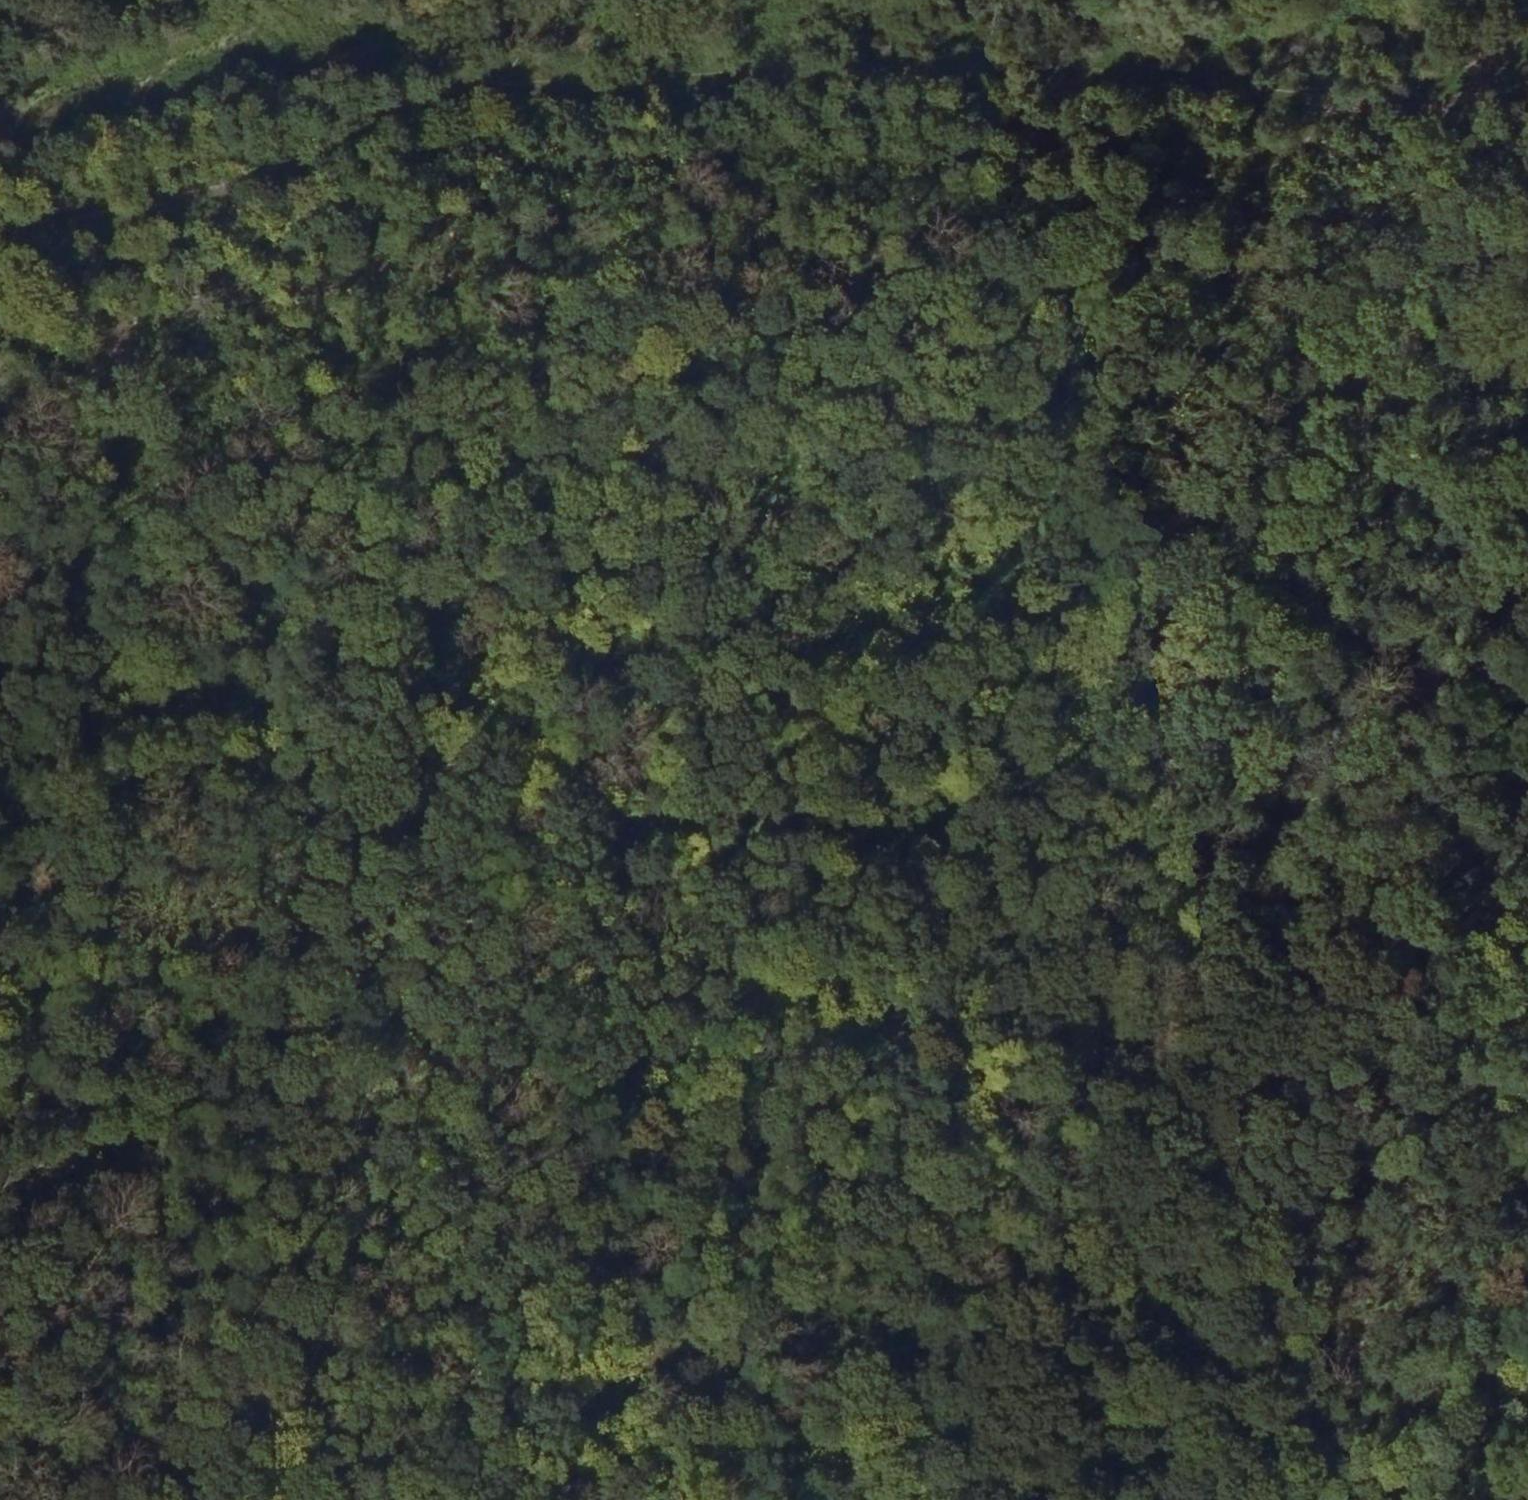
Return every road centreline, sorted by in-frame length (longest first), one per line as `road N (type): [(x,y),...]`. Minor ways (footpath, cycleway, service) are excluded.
road 1 (track): [(0,241),(256,181),(493,91),(749,76),(1059,76),(1437,116),(1527,34)]

